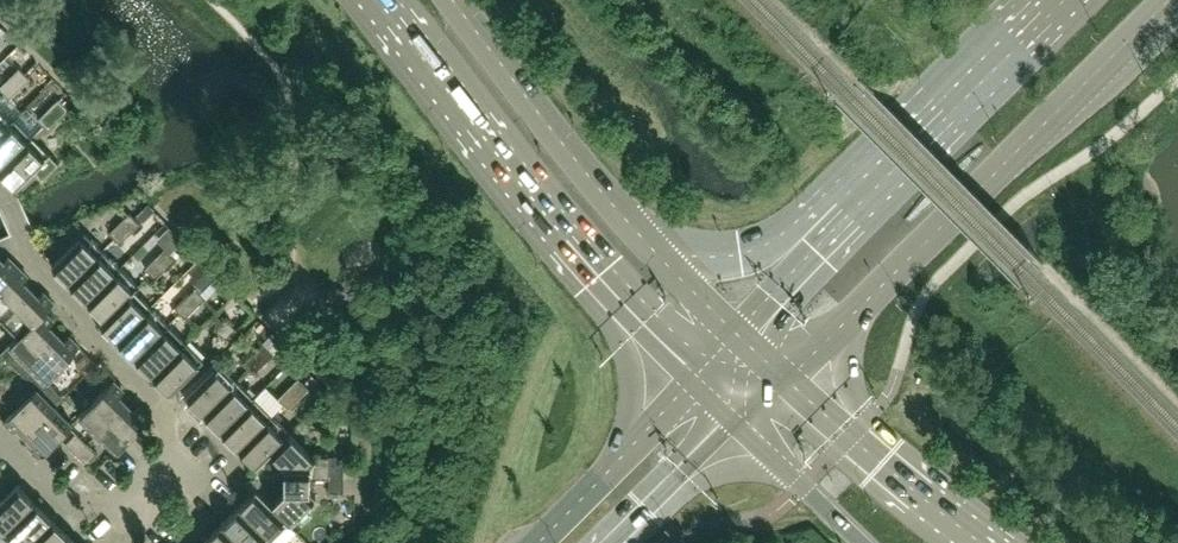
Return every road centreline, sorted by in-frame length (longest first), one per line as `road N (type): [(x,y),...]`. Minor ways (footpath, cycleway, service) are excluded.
road 1 (primary): [(787,378),(1169,0)]
road 2 (primary): [(376,0),(526,194),(694,381)]
road 3 (primary): [(1060,0),(736,333)]
road 4 (primary): [(736,333),(573,156),(453,0)]
road 5 (residential): [(104,512),(149,485),(172,458),(173,421),(40,273),(0,194)]
road 6 (primary): [(979,542),(787,378)]
road 7 (secondary): [(694,381),(537,542)]
road 8 (primary): [(732,423),(861,542)]
road 9 (secondary): [(617,542),(732,423)]
road 10 (residential): [(104,512),(62,498),(0,436)]

